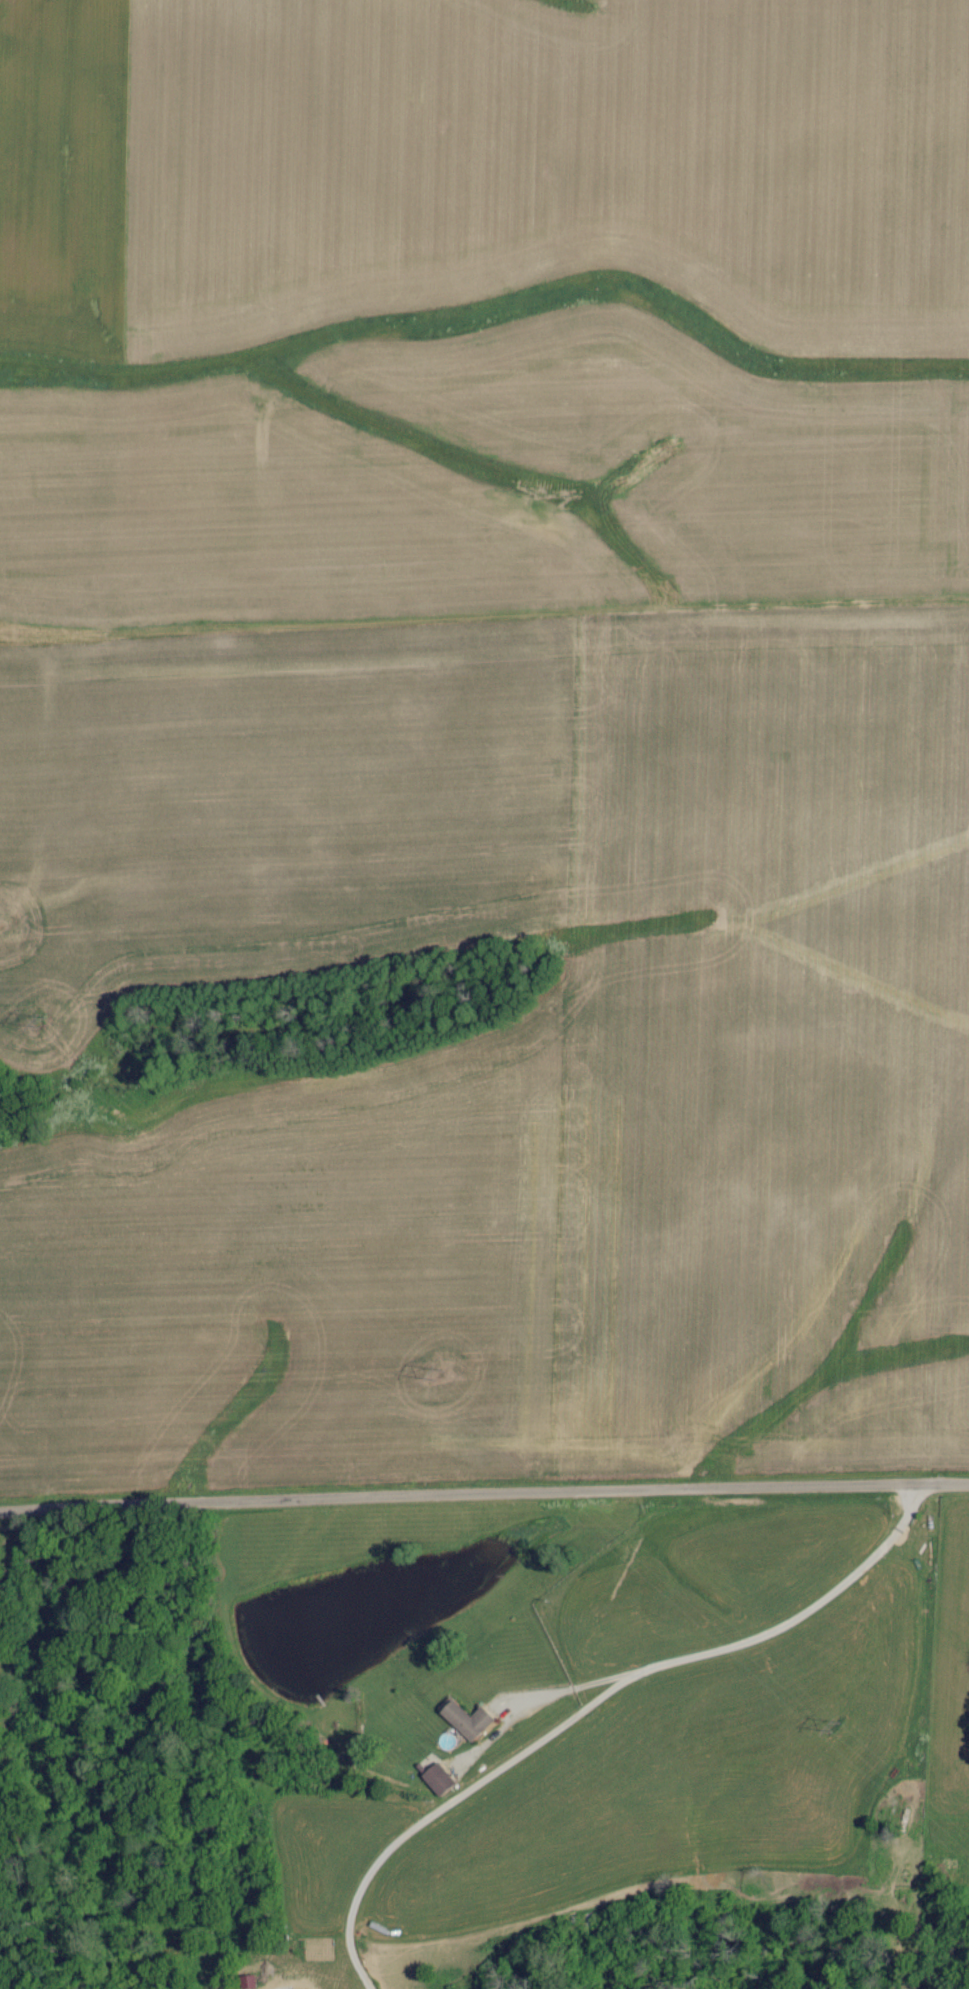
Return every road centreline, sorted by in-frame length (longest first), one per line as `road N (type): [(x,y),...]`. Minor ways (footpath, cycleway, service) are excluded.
road 1 (residential): [(0,1512),(968,1483)]

